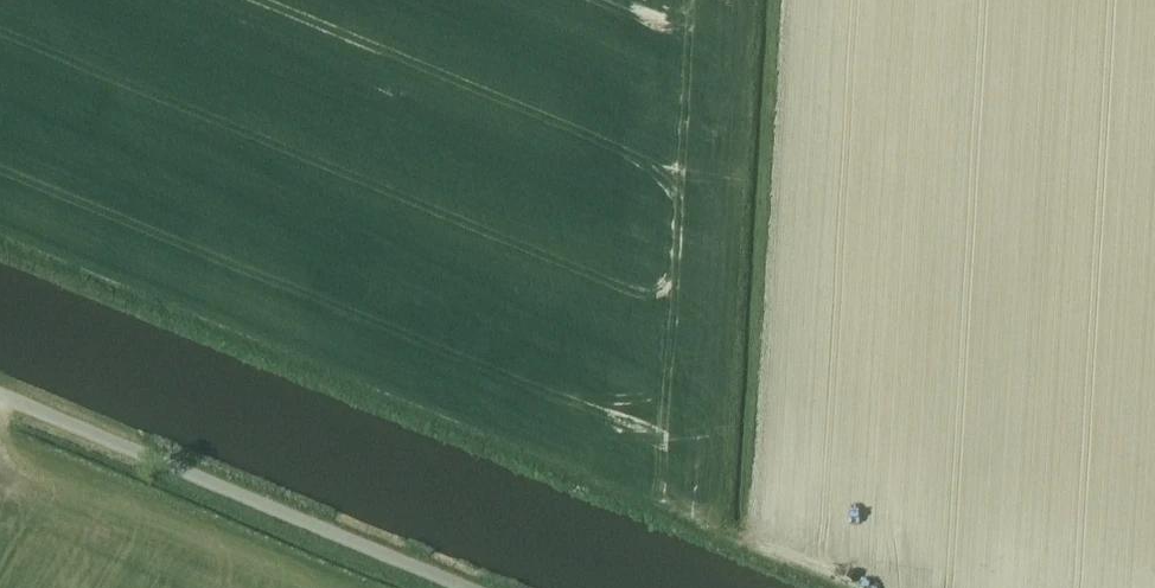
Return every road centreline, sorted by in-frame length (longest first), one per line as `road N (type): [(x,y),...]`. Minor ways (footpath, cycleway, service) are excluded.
road 1 (unclassified): [(467,587),(0,394)]

